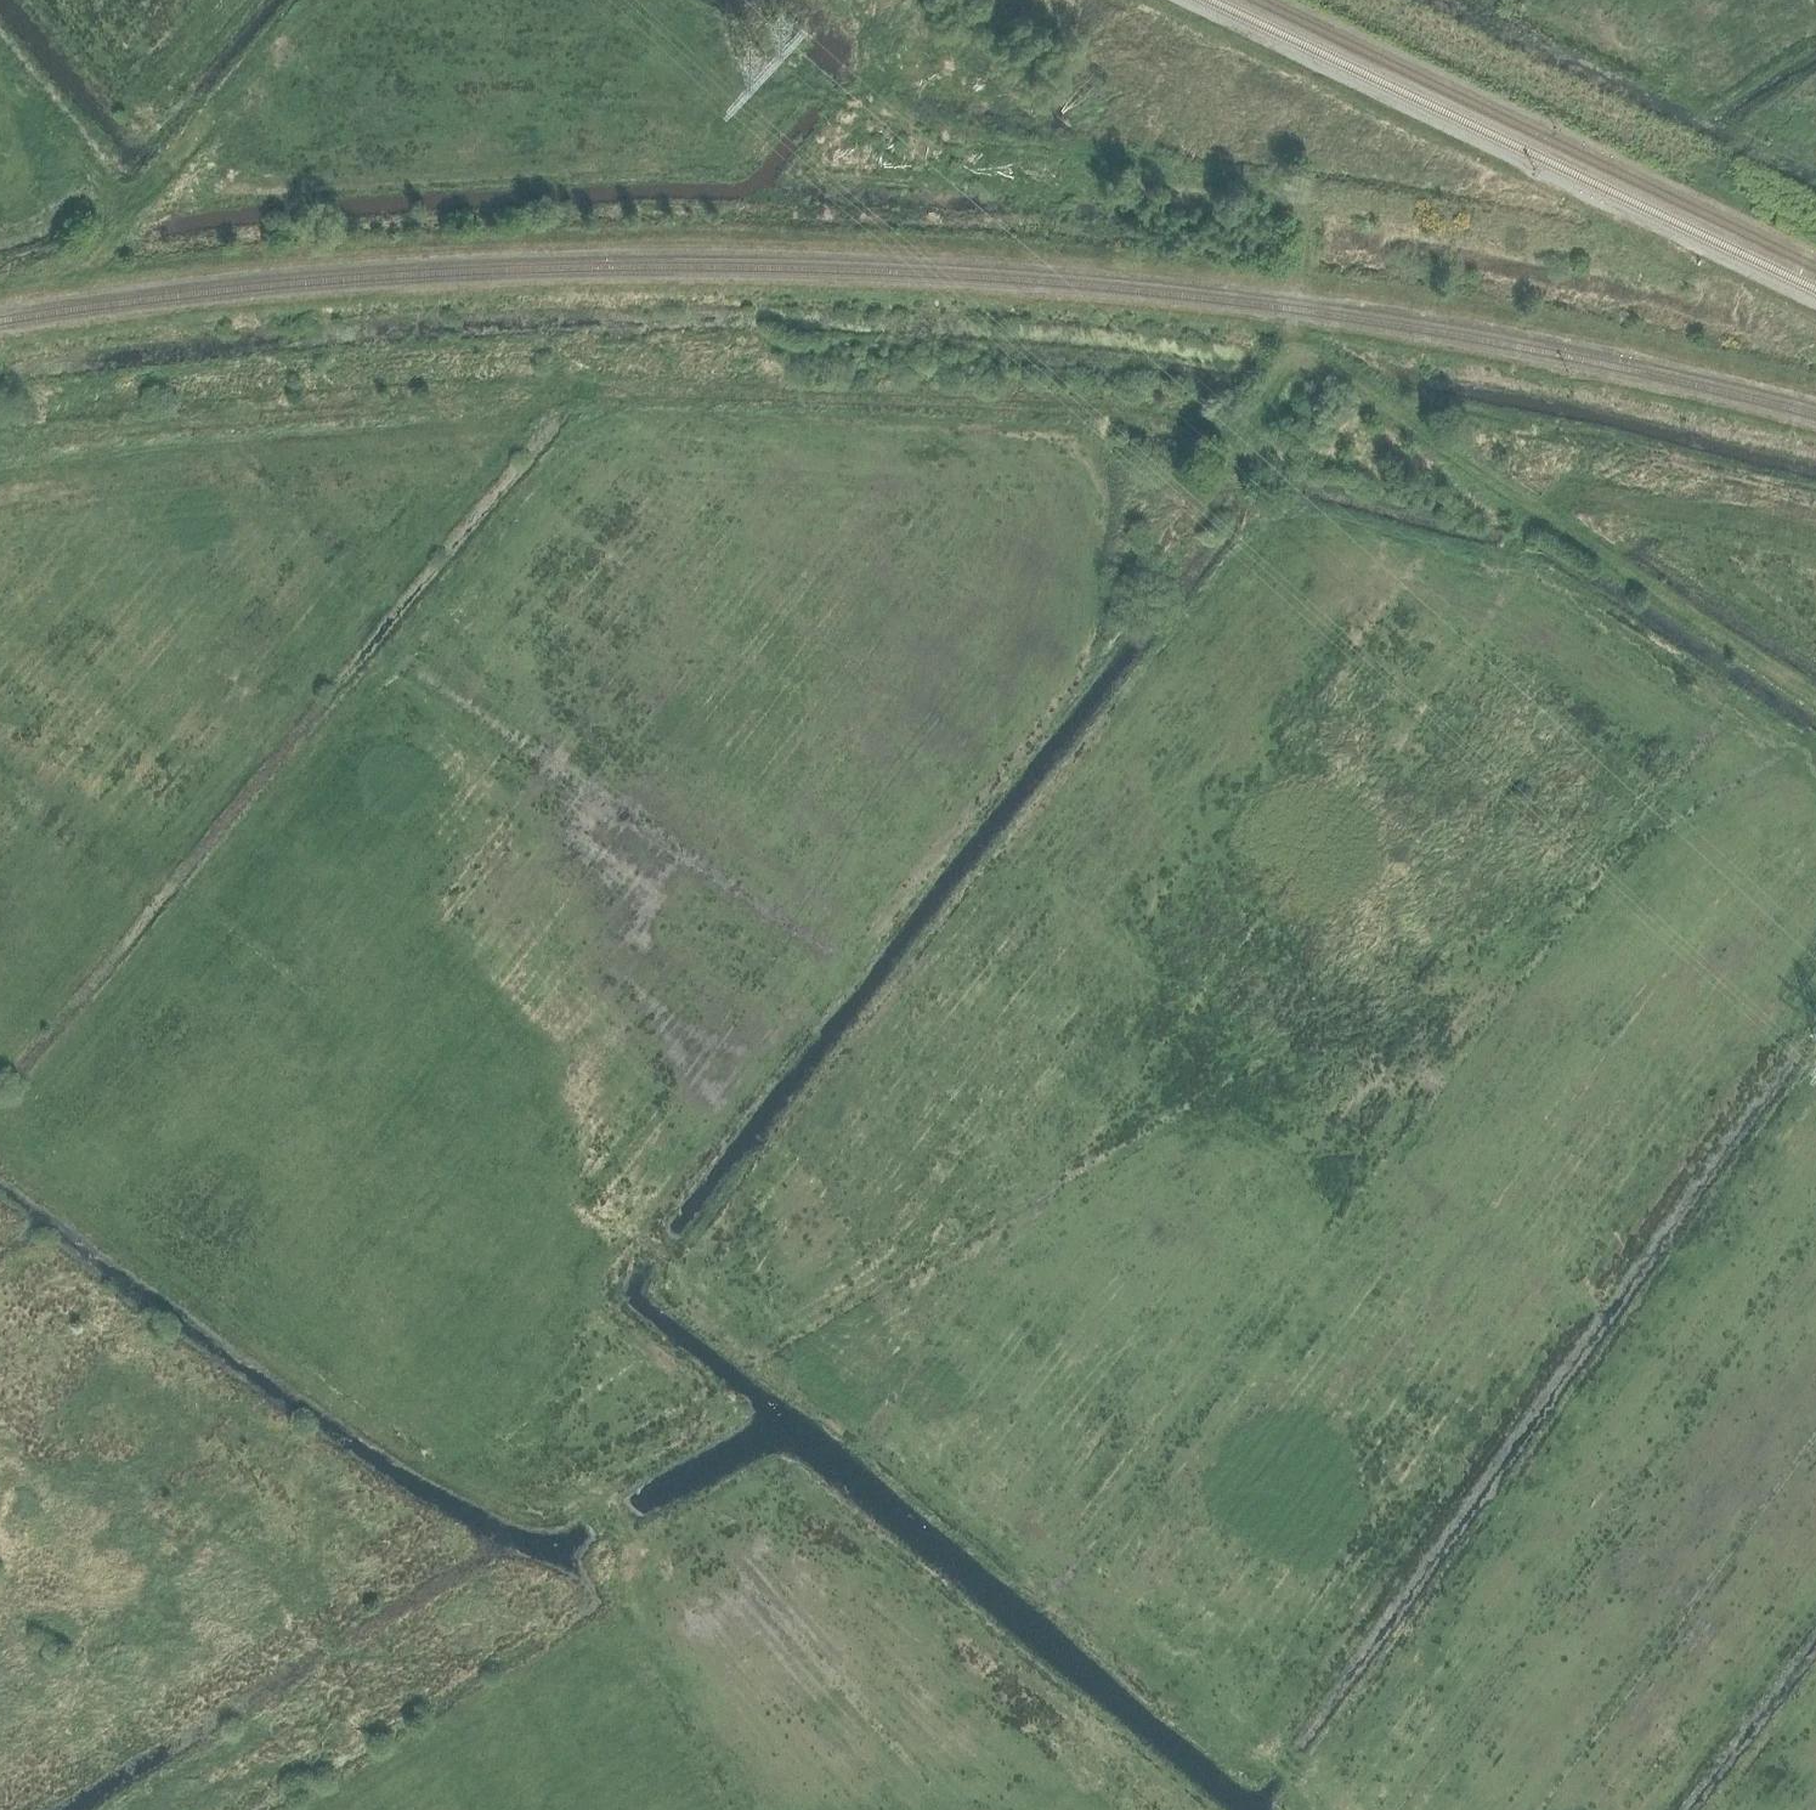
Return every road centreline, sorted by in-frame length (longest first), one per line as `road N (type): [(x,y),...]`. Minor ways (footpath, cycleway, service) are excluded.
road 1 (track): [(1815,702),(1297,357),(1270,396)]

